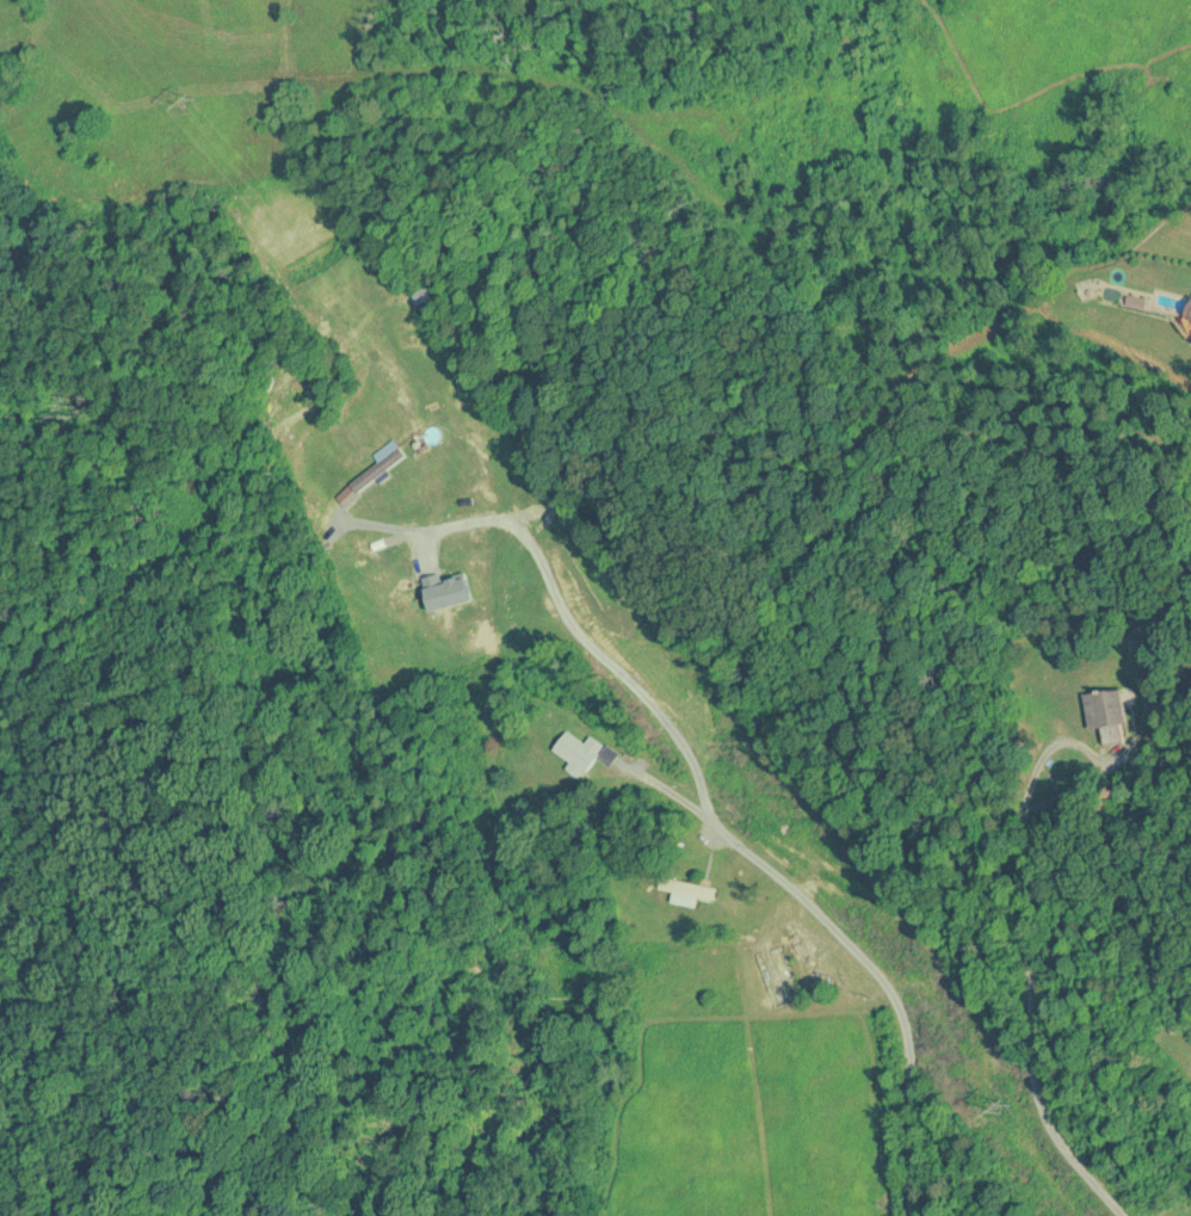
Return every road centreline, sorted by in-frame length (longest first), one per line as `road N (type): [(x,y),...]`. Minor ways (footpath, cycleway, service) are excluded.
road 1 (residential): [(913,1215),(908,1033),(887,984),(815,909),(646,776)]

